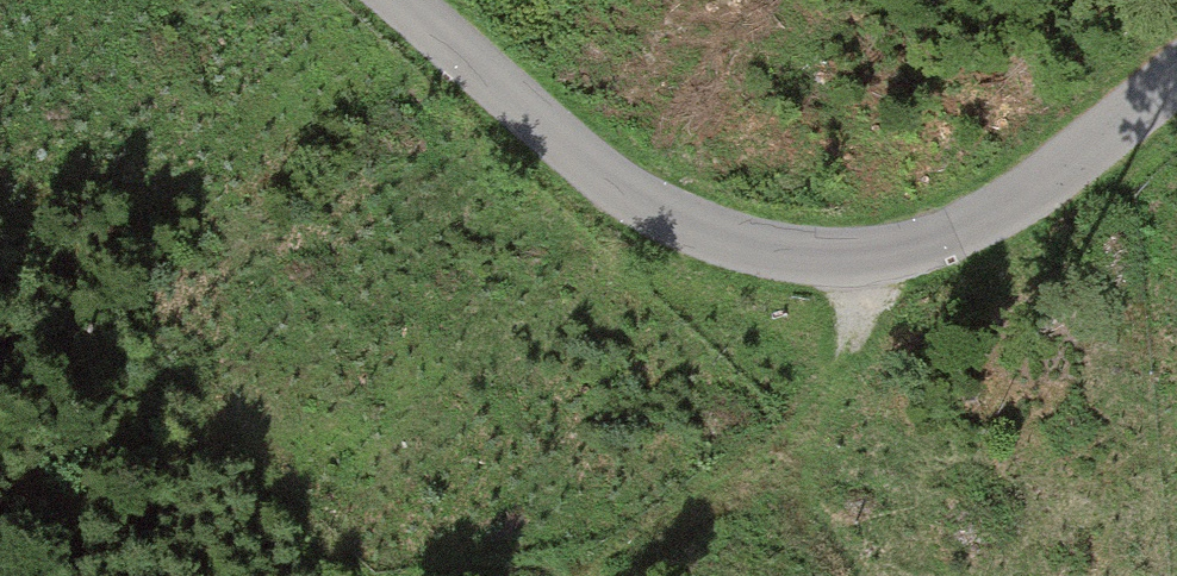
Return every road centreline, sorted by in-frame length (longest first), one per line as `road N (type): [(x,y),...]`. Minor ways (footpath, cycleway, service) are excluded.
road 1 (unclassified): [(405,0),(628,193),(683,229),(820,260),(868,260),(961,235),(1043,185),(1176,73)]
road 2 (track): [(395,575),(742,474),(827,375),(867,292),(868,260)]

